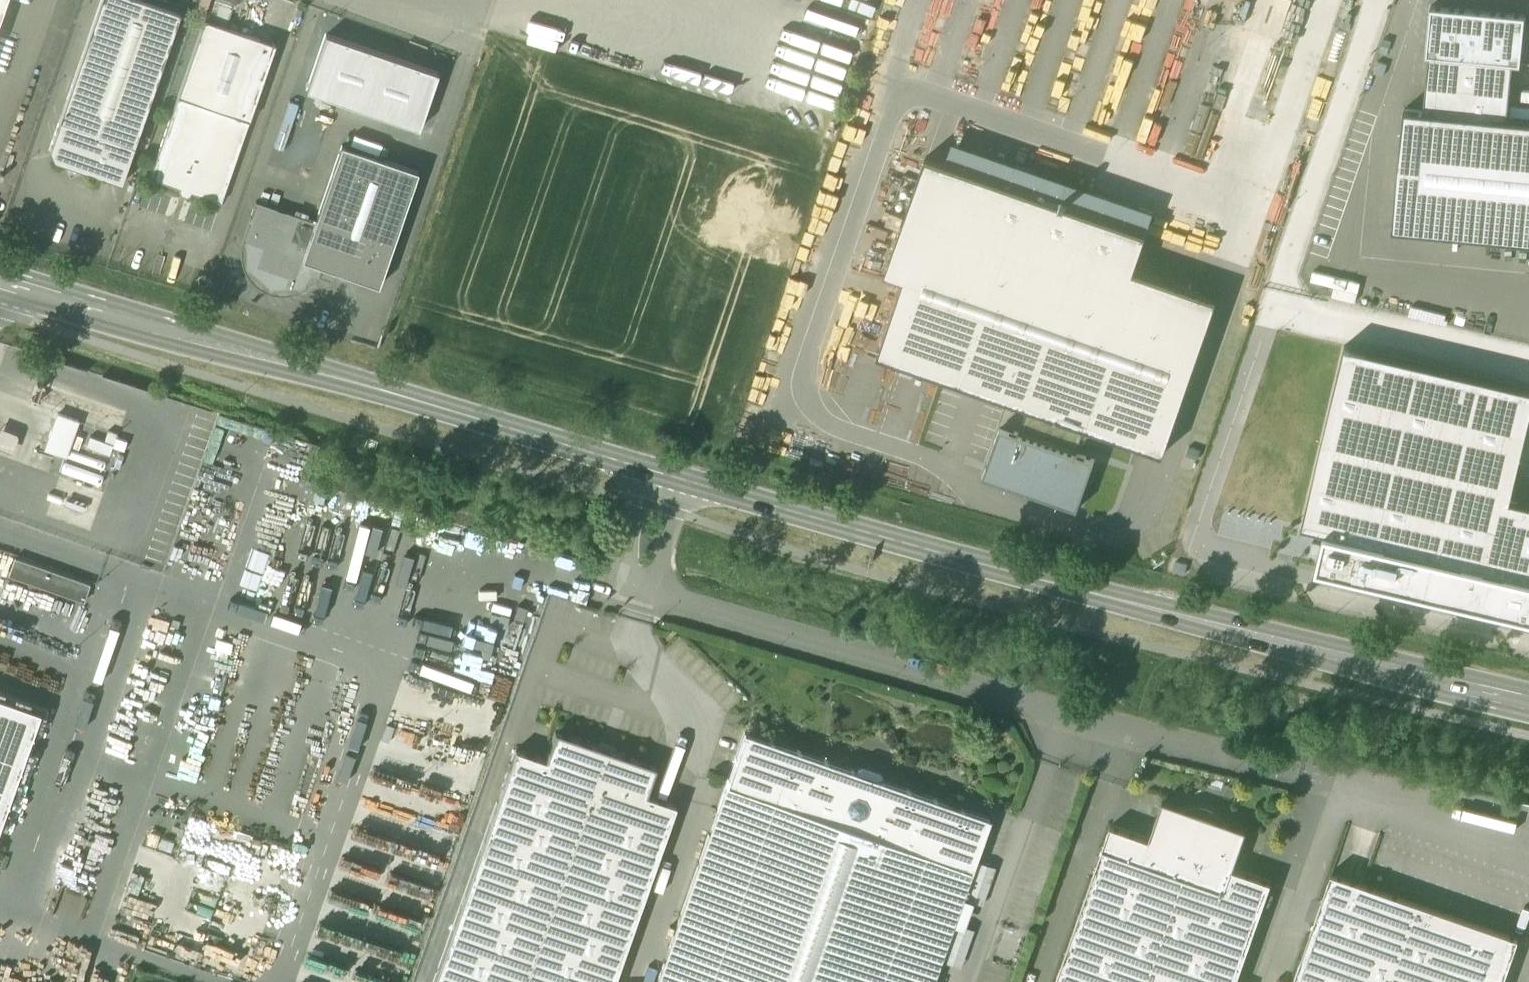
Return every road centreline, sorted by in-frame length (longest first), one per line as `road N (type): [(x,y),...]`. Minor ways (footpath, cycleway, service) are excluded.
road 1 (secondary): [(0,283),(661,478),(1528,706)]
road 2 (residential): [(470,40),(355,0)]

